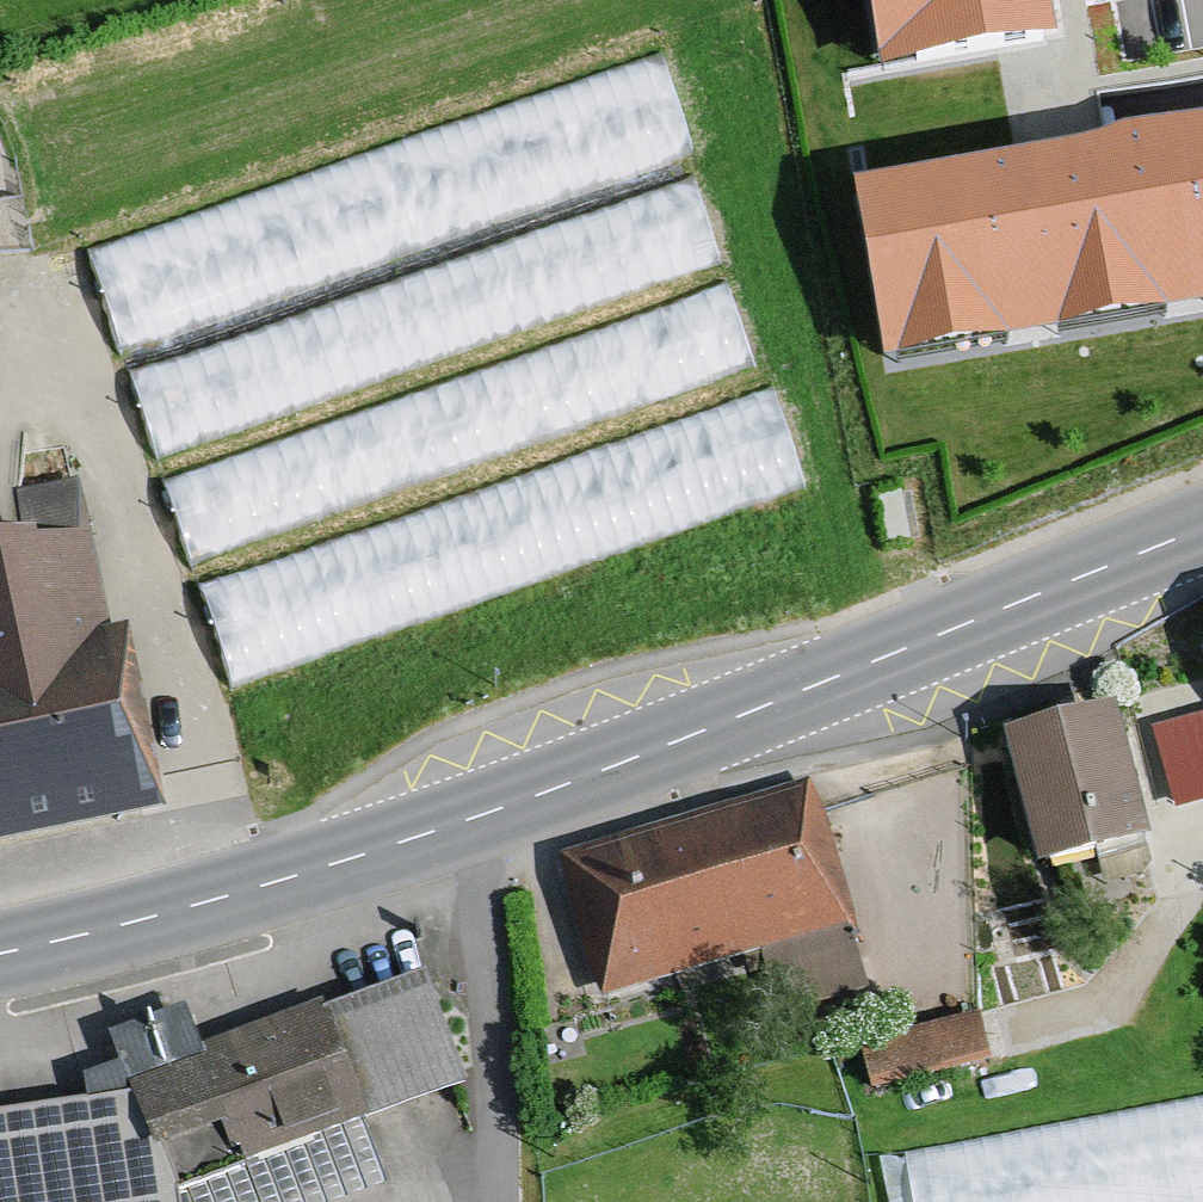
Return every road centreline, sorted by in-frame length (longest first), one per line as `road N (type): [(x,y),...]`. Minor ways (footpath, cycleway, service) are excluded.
road 1 (primary): [(1202,529),(465,821)]
road 2 (primary): [(465,821),(275,882),(0,953)]
road 3 (residential): [(465,821),(497,1062),(502,1201)]

